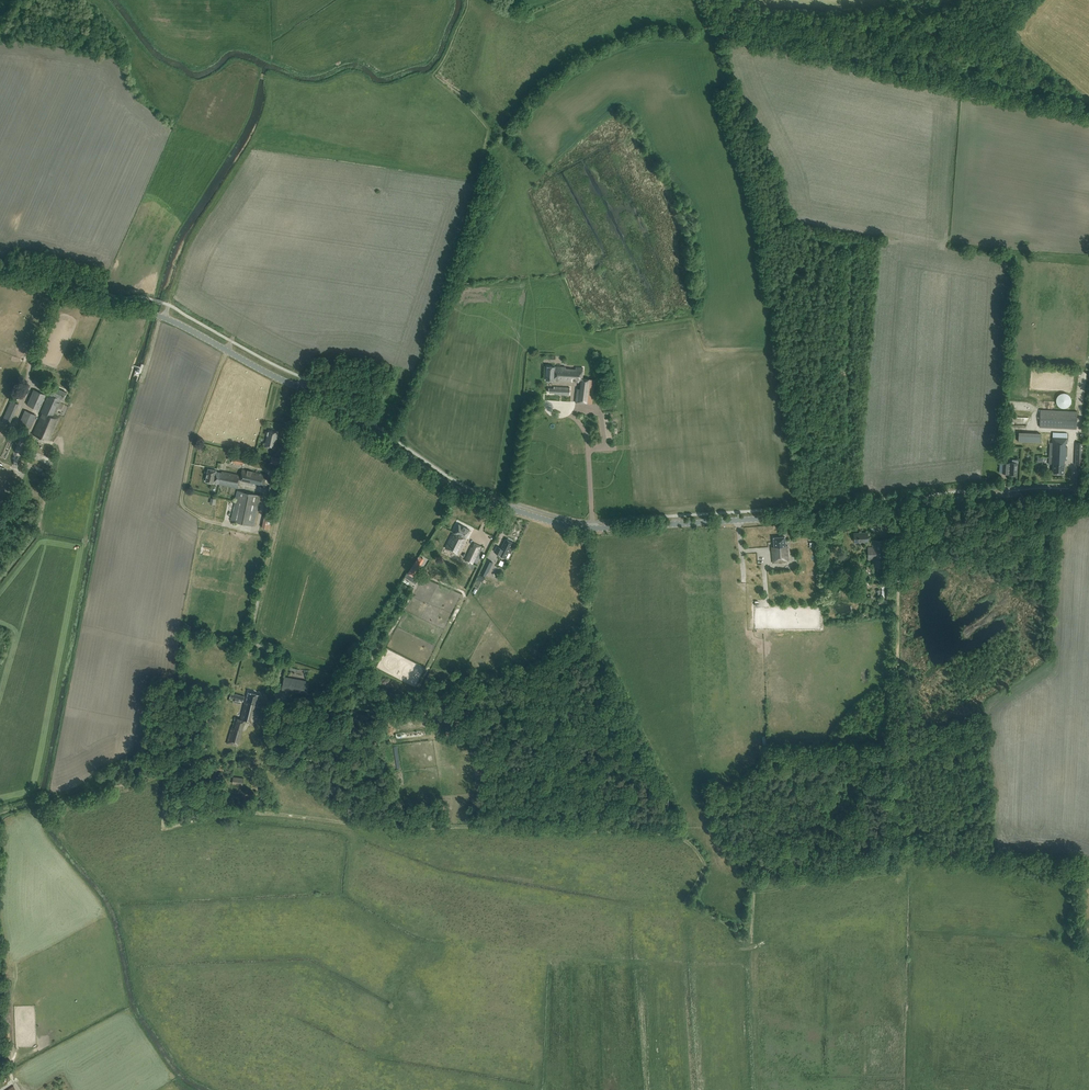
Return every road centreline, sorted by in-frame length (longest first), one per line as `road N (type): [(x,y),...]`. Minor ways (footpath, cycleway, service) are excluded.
road 1 (tertiary): [(1088,495),(618,527),(556,523),(457,491),(328,402),(173,321),(0,268)]
road 2 (track): [(1088,112),(726,32)]
road 3 (track): [(915,504),(899,532),(896,625),(899,817),(914,845)]
road 4 (track): [(683,827),(590,629),(594,528)]
road 5 (track): [(914,845),(1068,863),(1079,939),(1088,949)]
road 6 (track): [(898,743),(790,754),(758,821)]

